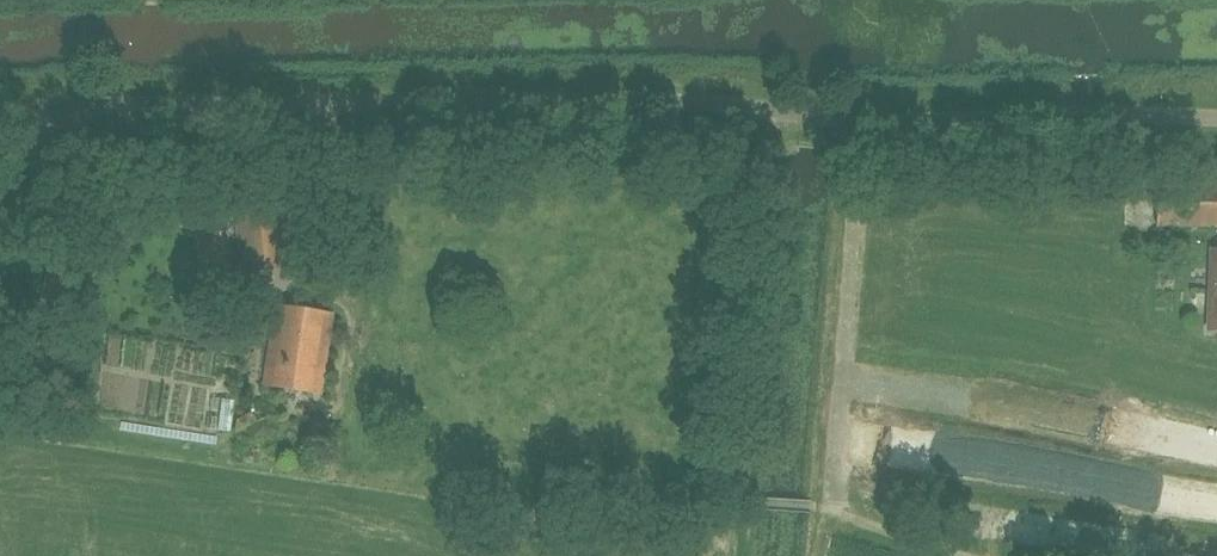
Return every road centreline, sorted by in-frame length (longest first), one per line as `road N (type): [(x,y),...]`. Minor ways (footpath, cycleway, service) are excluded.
road 1 (unclassified): [(1216,118),(895,122),(661,100),(0,110)]
road 2 (track): [(79,109),(0,268)]

